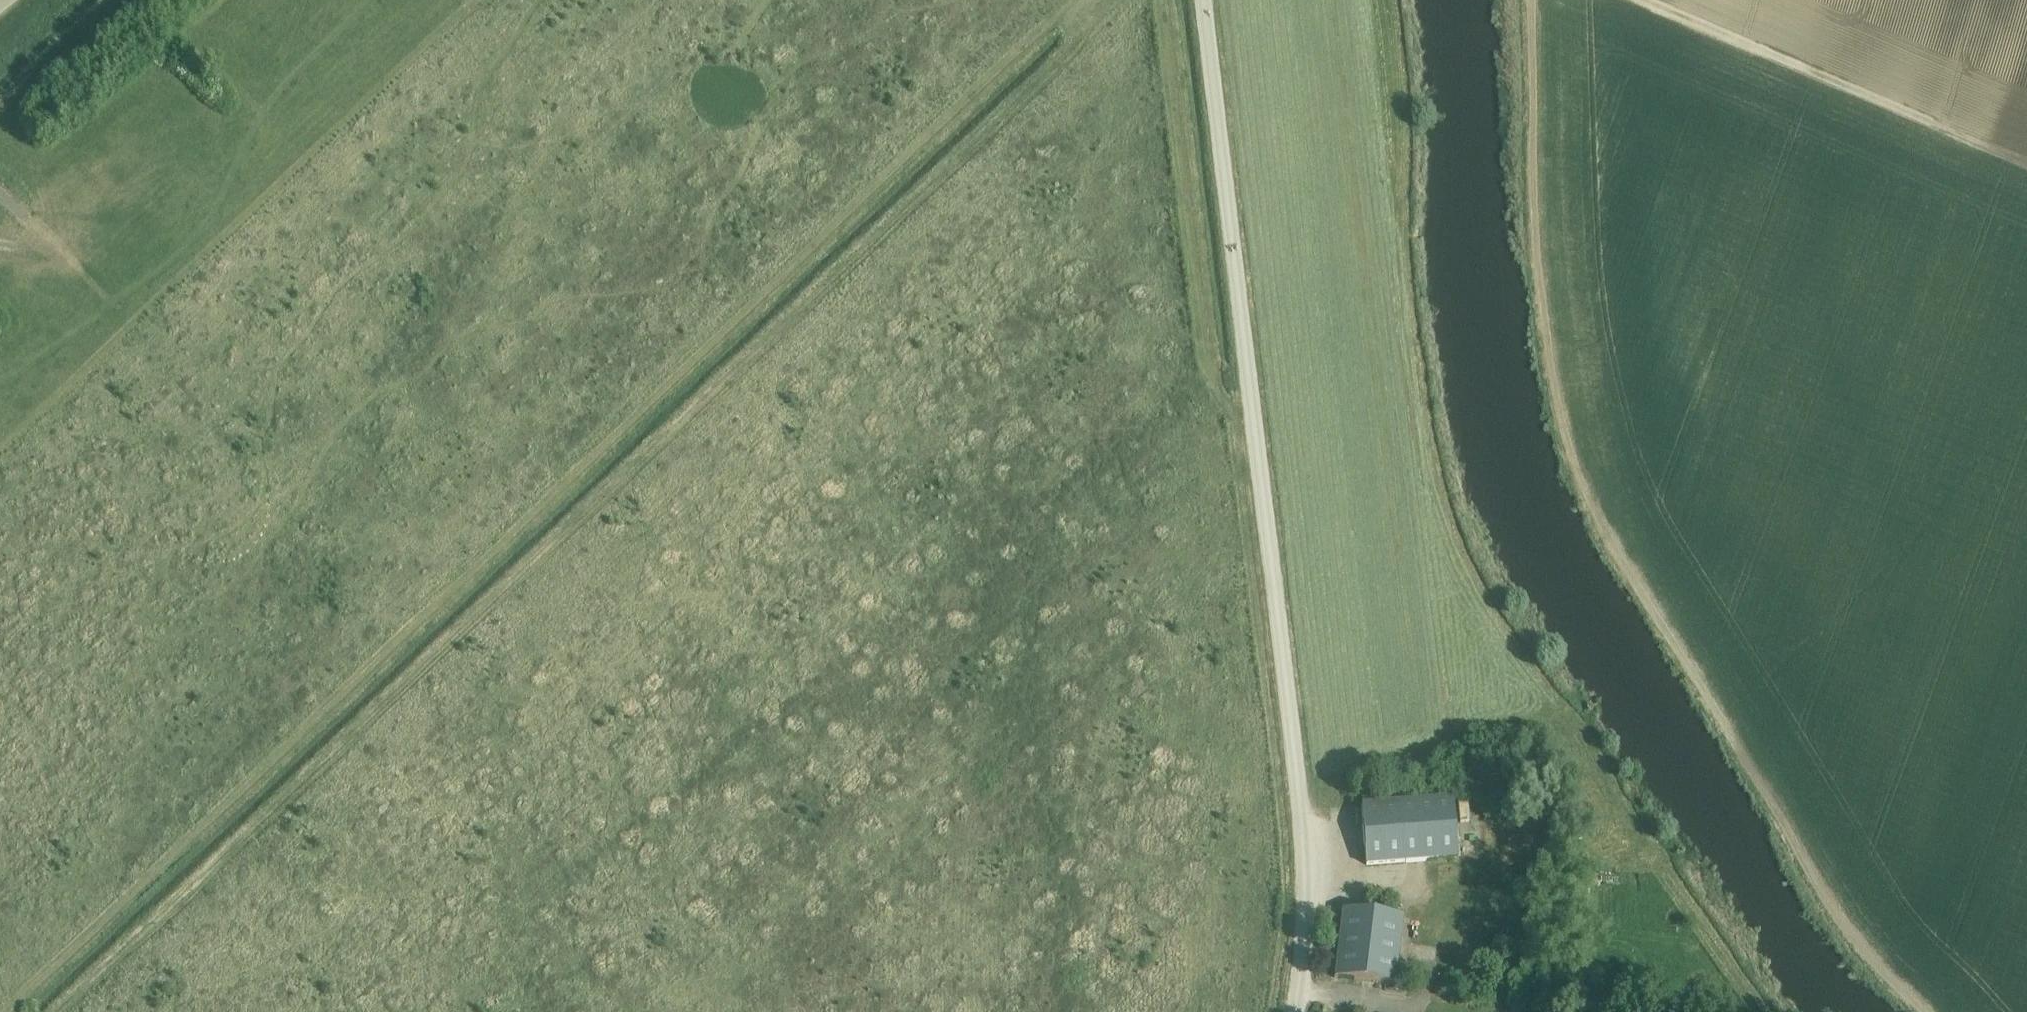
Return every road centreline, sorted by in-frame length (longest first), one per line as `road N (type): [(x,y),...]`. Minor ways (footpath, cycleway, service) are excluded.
road 1 (unclassified): [(1295,1011),(1308,867),(1199,0)]
road 2 (track): [(242,0),(241,18),(271,99),(234,148),(214,218),(166,276),(62,349),(41,373),(0,387)]
road 3 (track): [(1641,0),(2026,163)]

